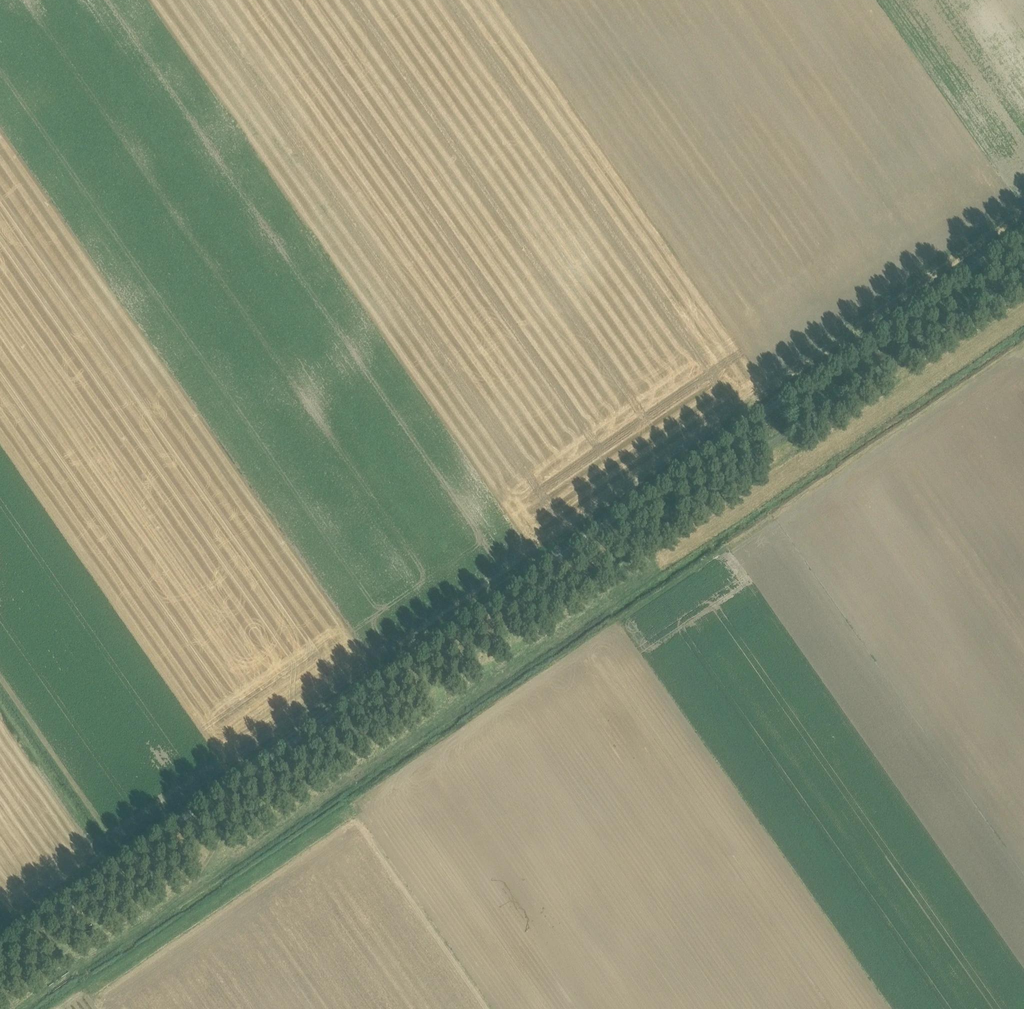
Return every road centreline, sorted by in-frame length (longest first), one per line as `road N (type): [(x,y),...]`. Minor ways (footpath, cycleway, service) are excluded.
road 1 (track): [(1023,233),(0,947)]

